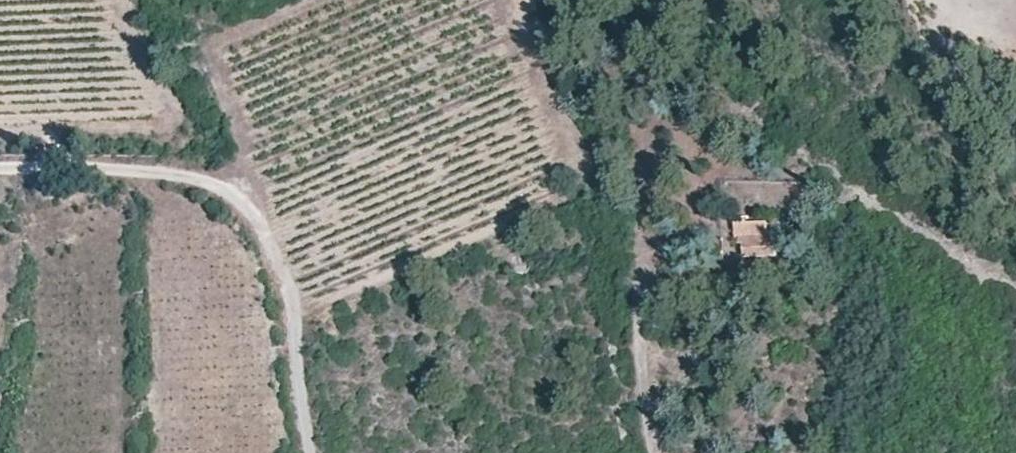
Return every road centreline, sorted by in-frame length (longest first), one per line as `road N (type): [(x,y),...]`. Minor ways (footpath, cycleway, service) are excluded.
road 1 (track): [(0,167),(216,180),(252,205),(294,332),(309,452)]
road 2 (track): [(653,452),(638,326),(641,238)]

